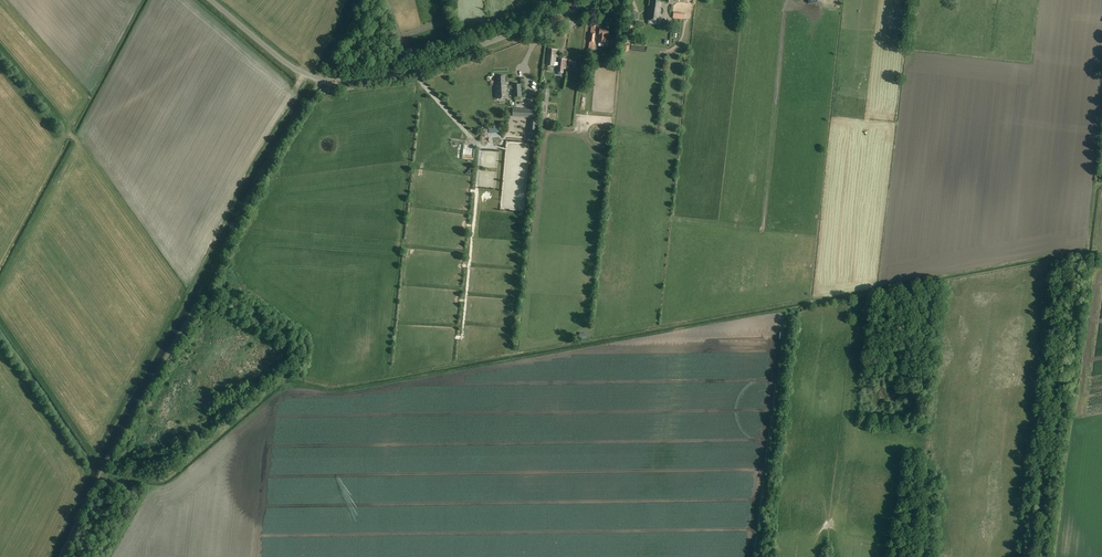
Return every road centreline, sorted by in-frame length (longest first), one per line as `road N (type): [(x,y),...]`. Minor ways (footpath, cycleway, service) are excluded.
road 1 (unclassified): [(210,0),(285,63),(335,81),(424,68),(593,0)]

